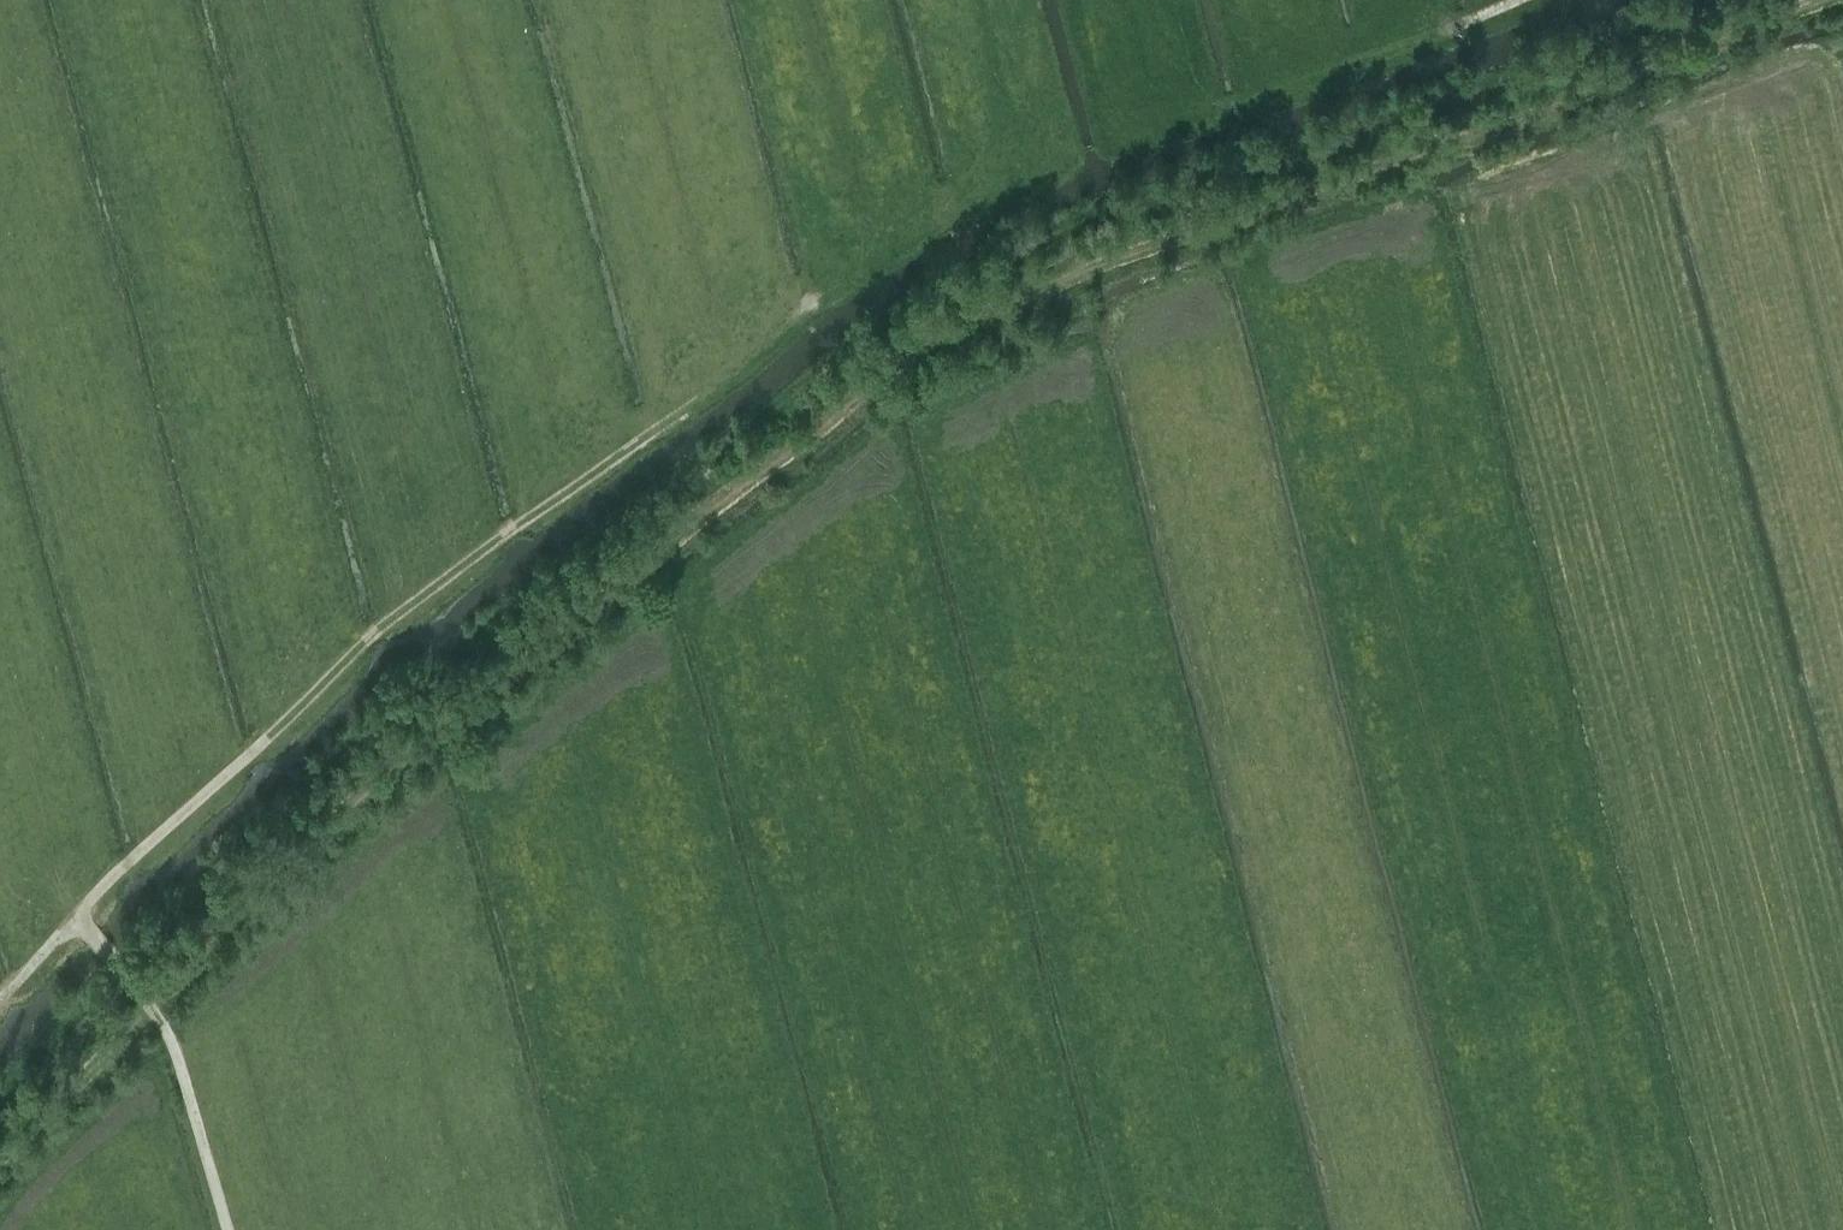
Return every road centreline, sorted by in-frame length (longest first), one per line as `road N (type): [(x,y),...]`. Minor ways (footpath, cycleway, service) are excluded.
road 1 (track): [(394,617),(160,828),(73,918),(139,987)]
road 2 (track): [(1199,123),(1527,0)]
road 3 (track): [(139,987),(170,1032),(227,1229)]

